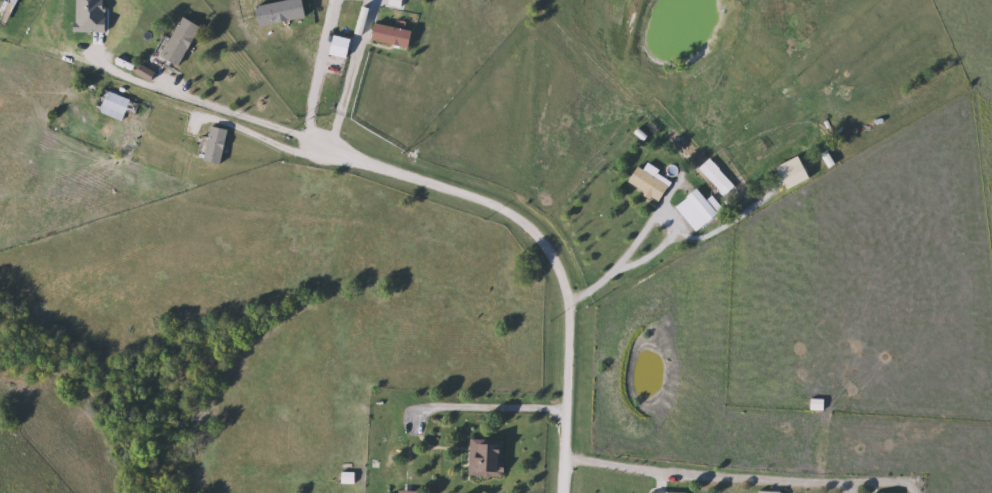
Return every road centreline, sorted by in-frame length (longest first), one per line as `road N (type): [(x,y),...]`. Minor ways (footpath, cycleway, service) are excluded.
road 1 (residential): [(561,492),(564,301),(533,233),(469,197),(318,150)]

